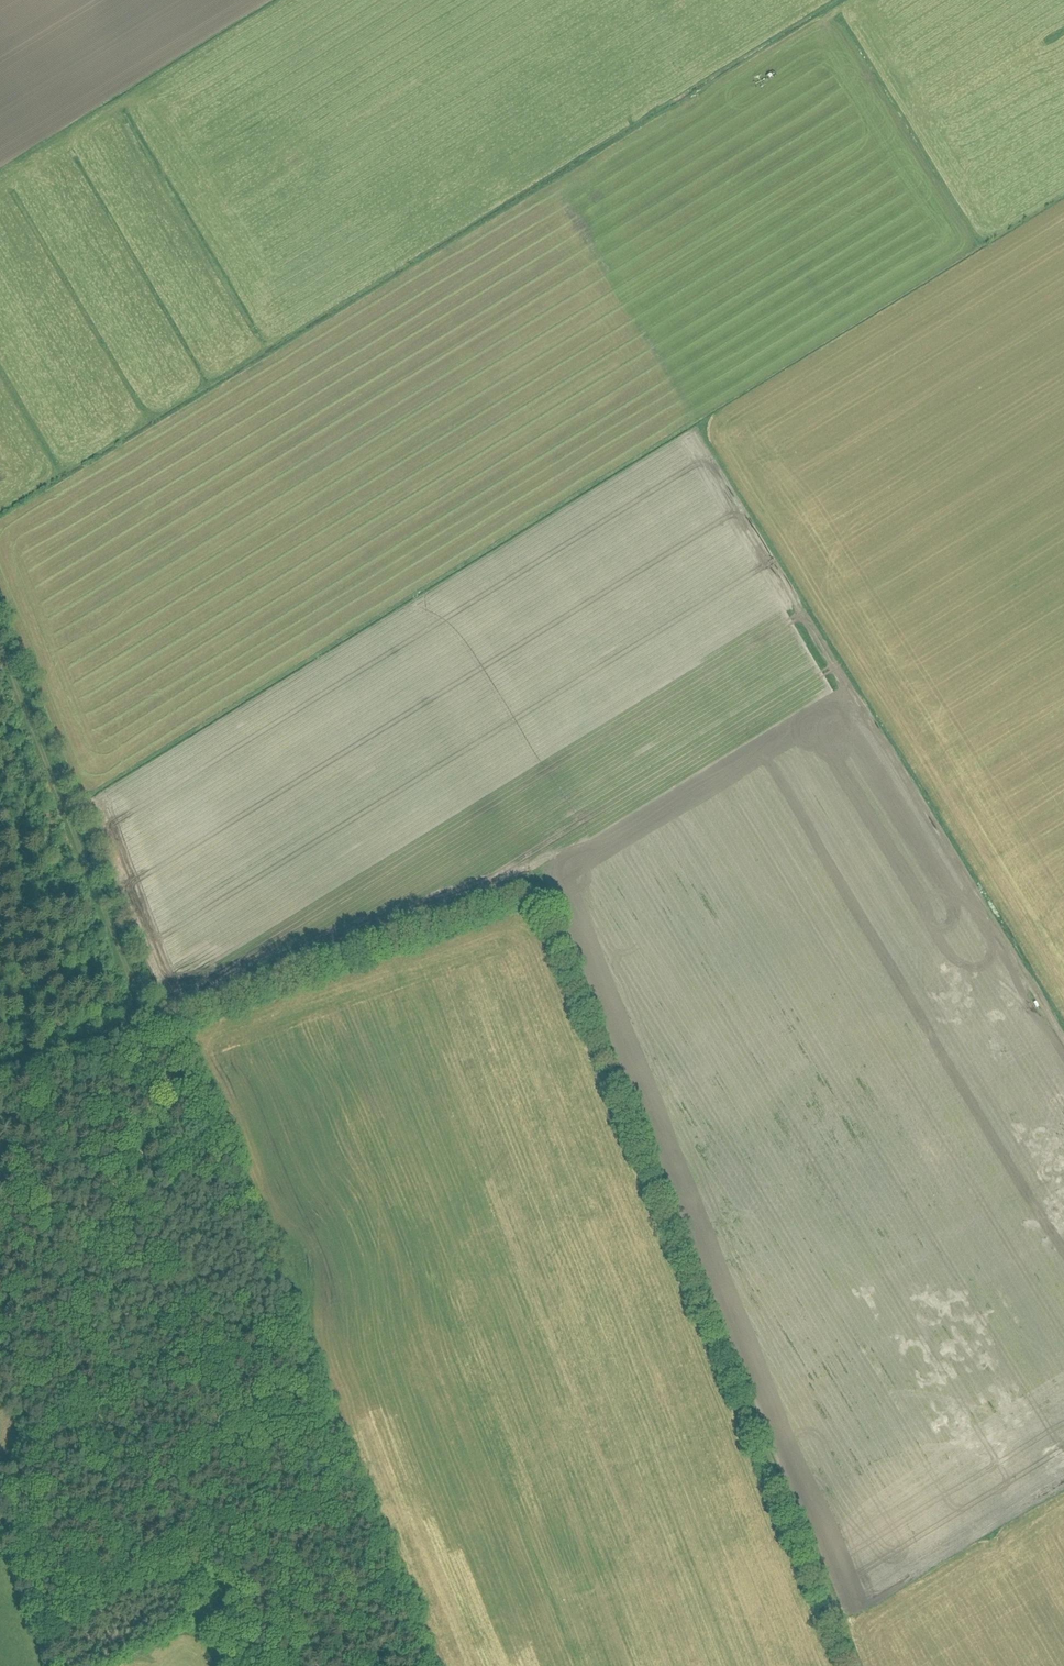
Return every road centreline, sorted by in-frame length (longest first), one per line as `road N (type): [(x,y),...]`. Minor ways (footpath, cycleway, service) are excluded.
road 1 (track): [(140,1015),(179,1015),(473,913),(533,904),(582,1004),(847,1665)]
road 2 (track): [(140,1015),(5,671)]
road 3 (track): [(0,1073),(131,1026),(140,1015)]

